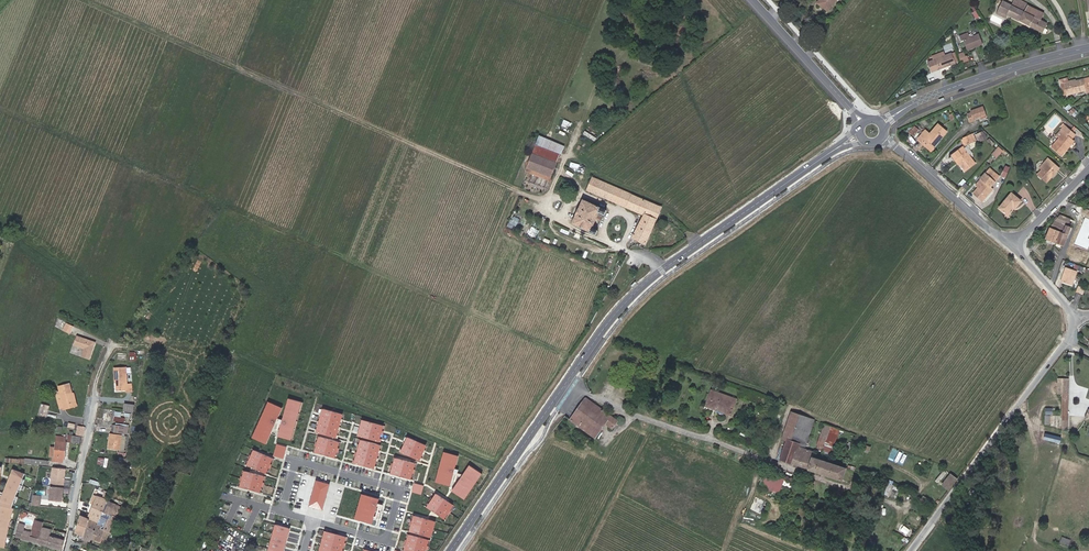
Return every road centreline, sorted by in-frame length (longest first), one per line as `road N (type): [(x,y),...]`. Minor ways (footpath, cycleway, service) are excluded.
road 1 (track): [(0,109),(579,364)]
road 2 (tertiary): [(450,550),(638,290),(861,136)]
road 3 (track): [(547,205),(87,0)]
road 4 (residential): [(312,521),(378,539),(386,537),(398,496),(302,462),(281,512)]
road 5 (unclassified): [(913,550),(1067,339)]
road 6 (tertiary): [(1088,48),(984,76),(883,123)]
road 7 (unclassified): [(113,339),(97,377),(66,550)]
road 8 (residential): [(1012,245),(883,137)]
road 9 (residential): [(863,120),(757,0)]

